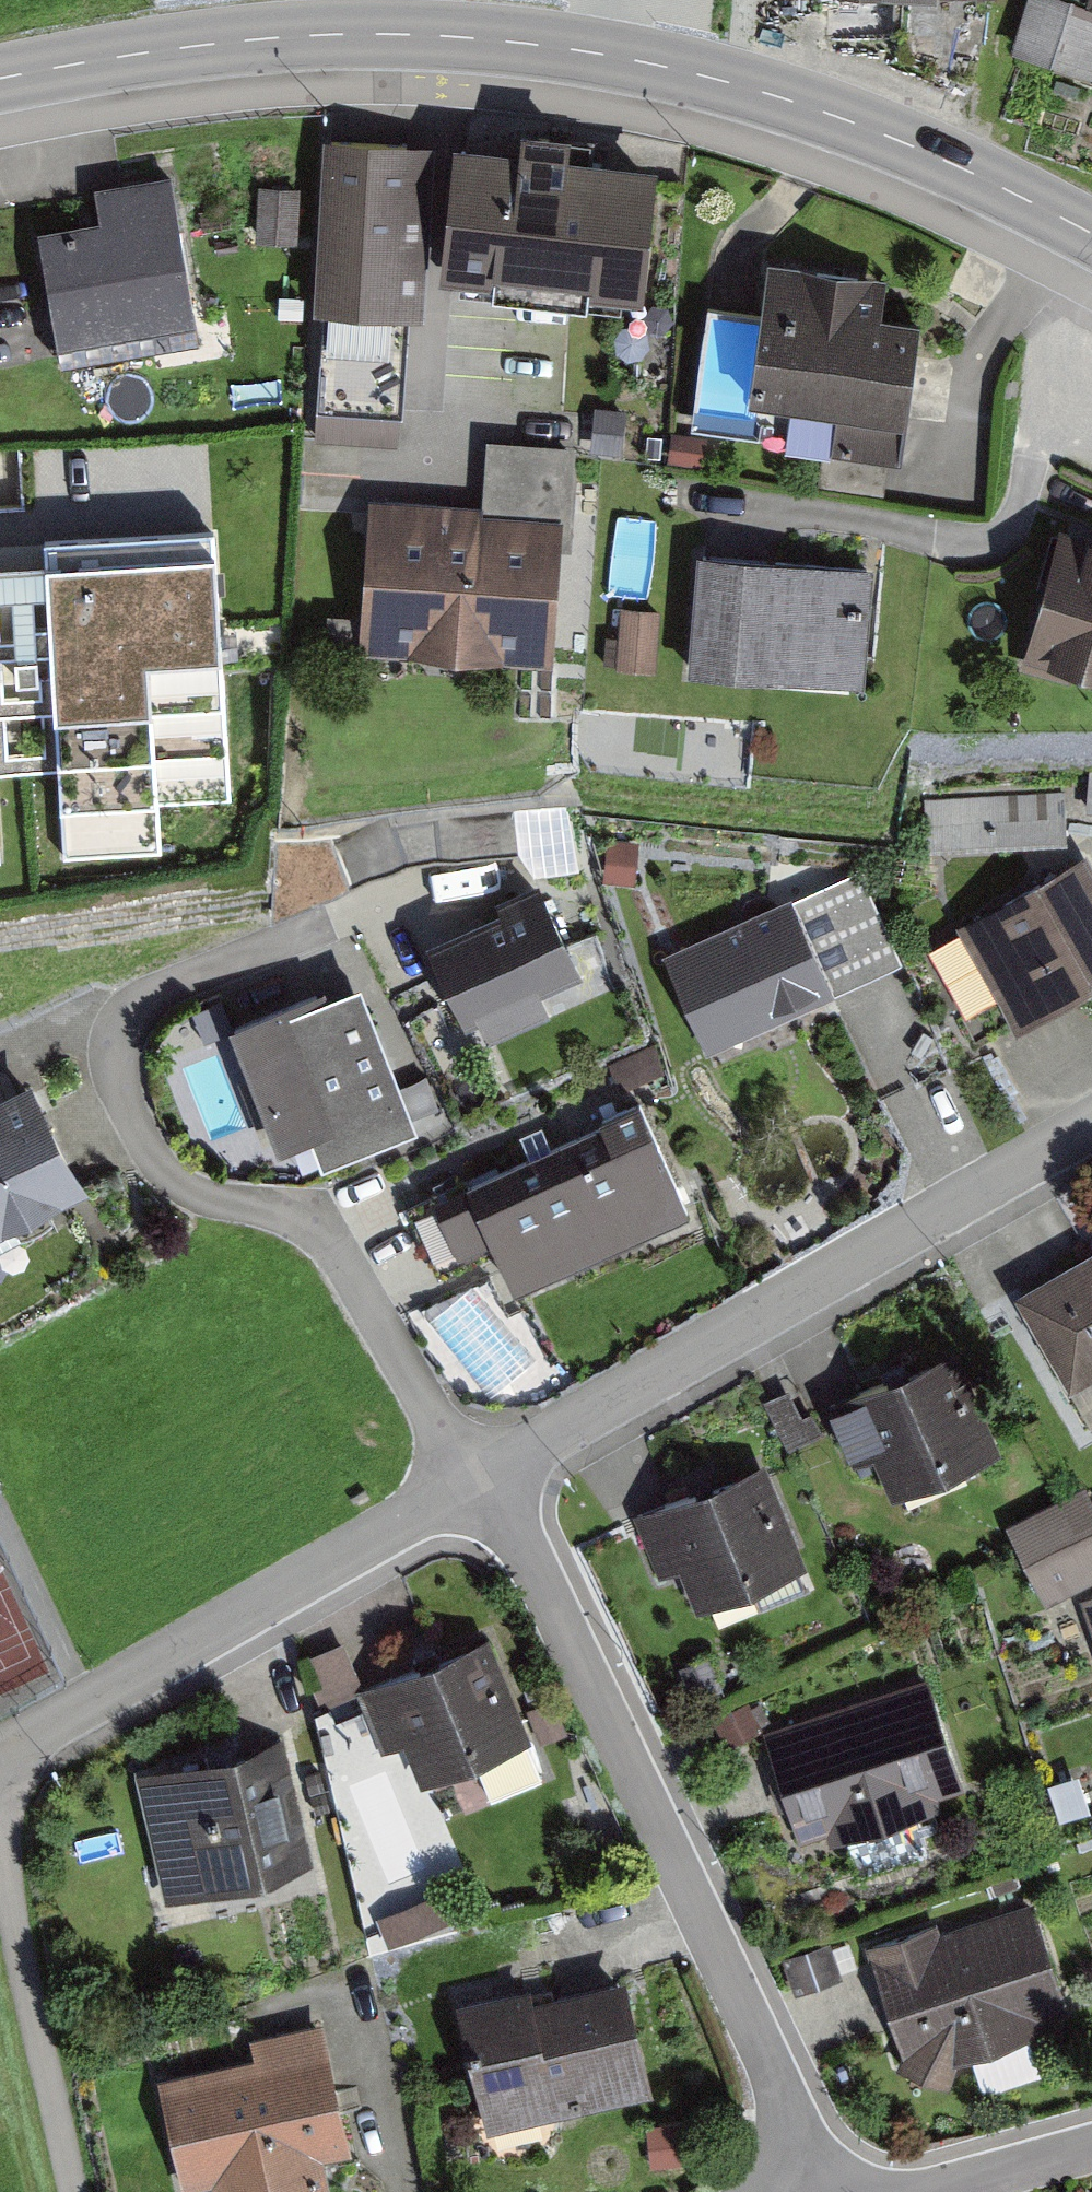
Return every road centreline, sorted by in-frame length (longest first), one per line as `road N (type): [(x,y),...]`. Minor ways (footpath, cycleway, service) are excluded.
road 1 (primary): [(1091,235),(831,113),(586,51),(392,34),(286,36),(0,79)]
road 2 (residential): [(477,1488),(333,1248),(287,1218),(169,1182),(116,1081),(117,1036),(145,997),(320,927)]
road 3 (residential): [(797,2191),(772,2071),(538,1569),(477,1488)]
road 4 (residential): [(1091,1128),(477,1488)]
road 5 (residential): [(477,1488),(0,1747)]
road 6 (track): [(0,1833),(75,2191)]
road 7 (residential): [(1091,2149),(924,2191)]

